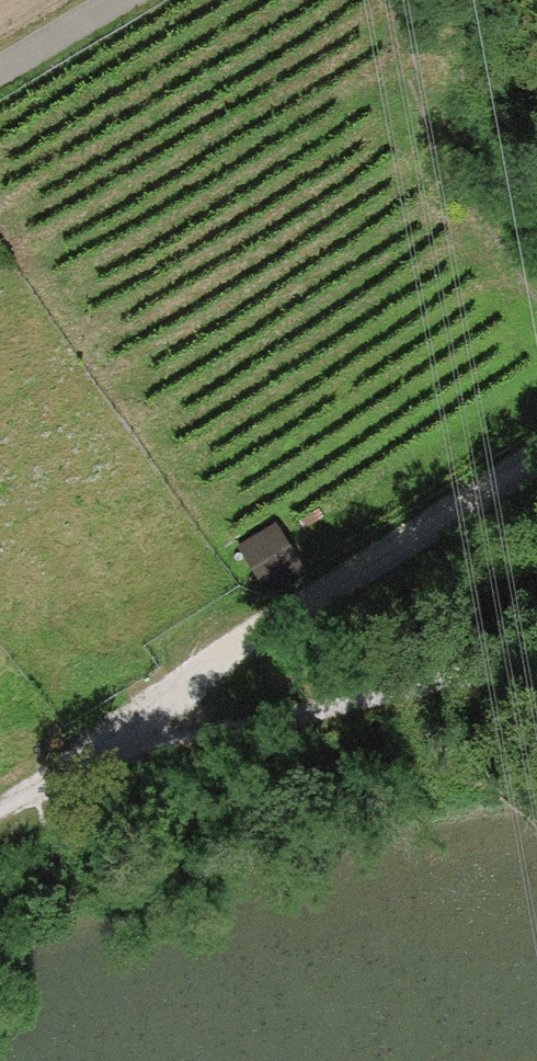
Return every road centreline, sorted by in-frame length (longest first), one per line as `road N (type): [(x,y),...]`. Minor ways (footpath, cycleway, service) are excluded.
road 1 (track): [(536,665),(357,698),(226,738),(121,749),(0,810)]
road 2 (track): [(121,749),(183,671),(536,449)]
road 3 (track): [(119,0),(0,70)]

